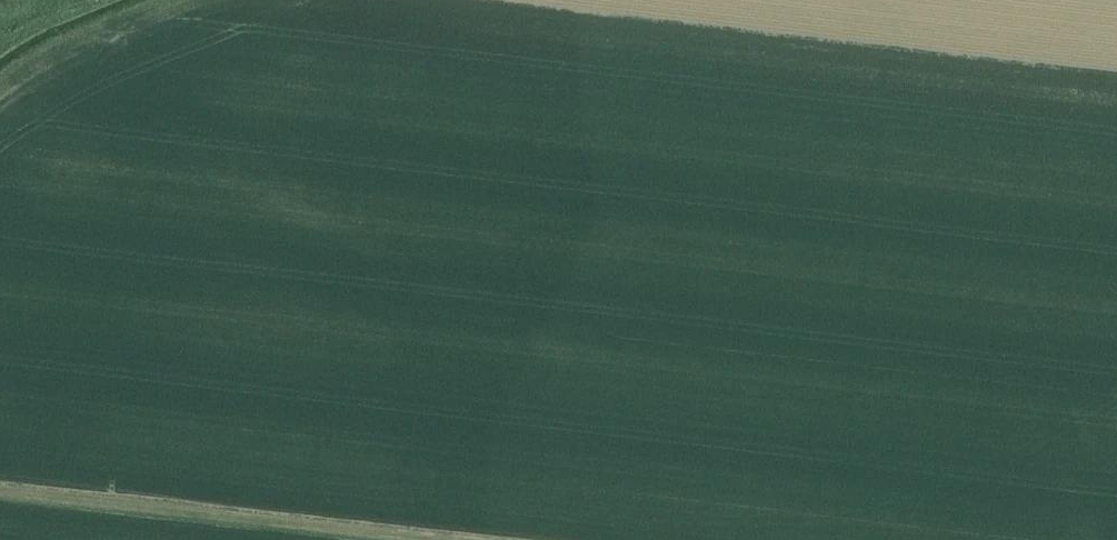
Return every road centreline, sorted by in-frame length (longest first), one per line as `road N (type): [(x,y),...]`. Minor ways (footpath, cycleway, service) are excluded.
road 1 (track): [(380,539),(0,495)]

